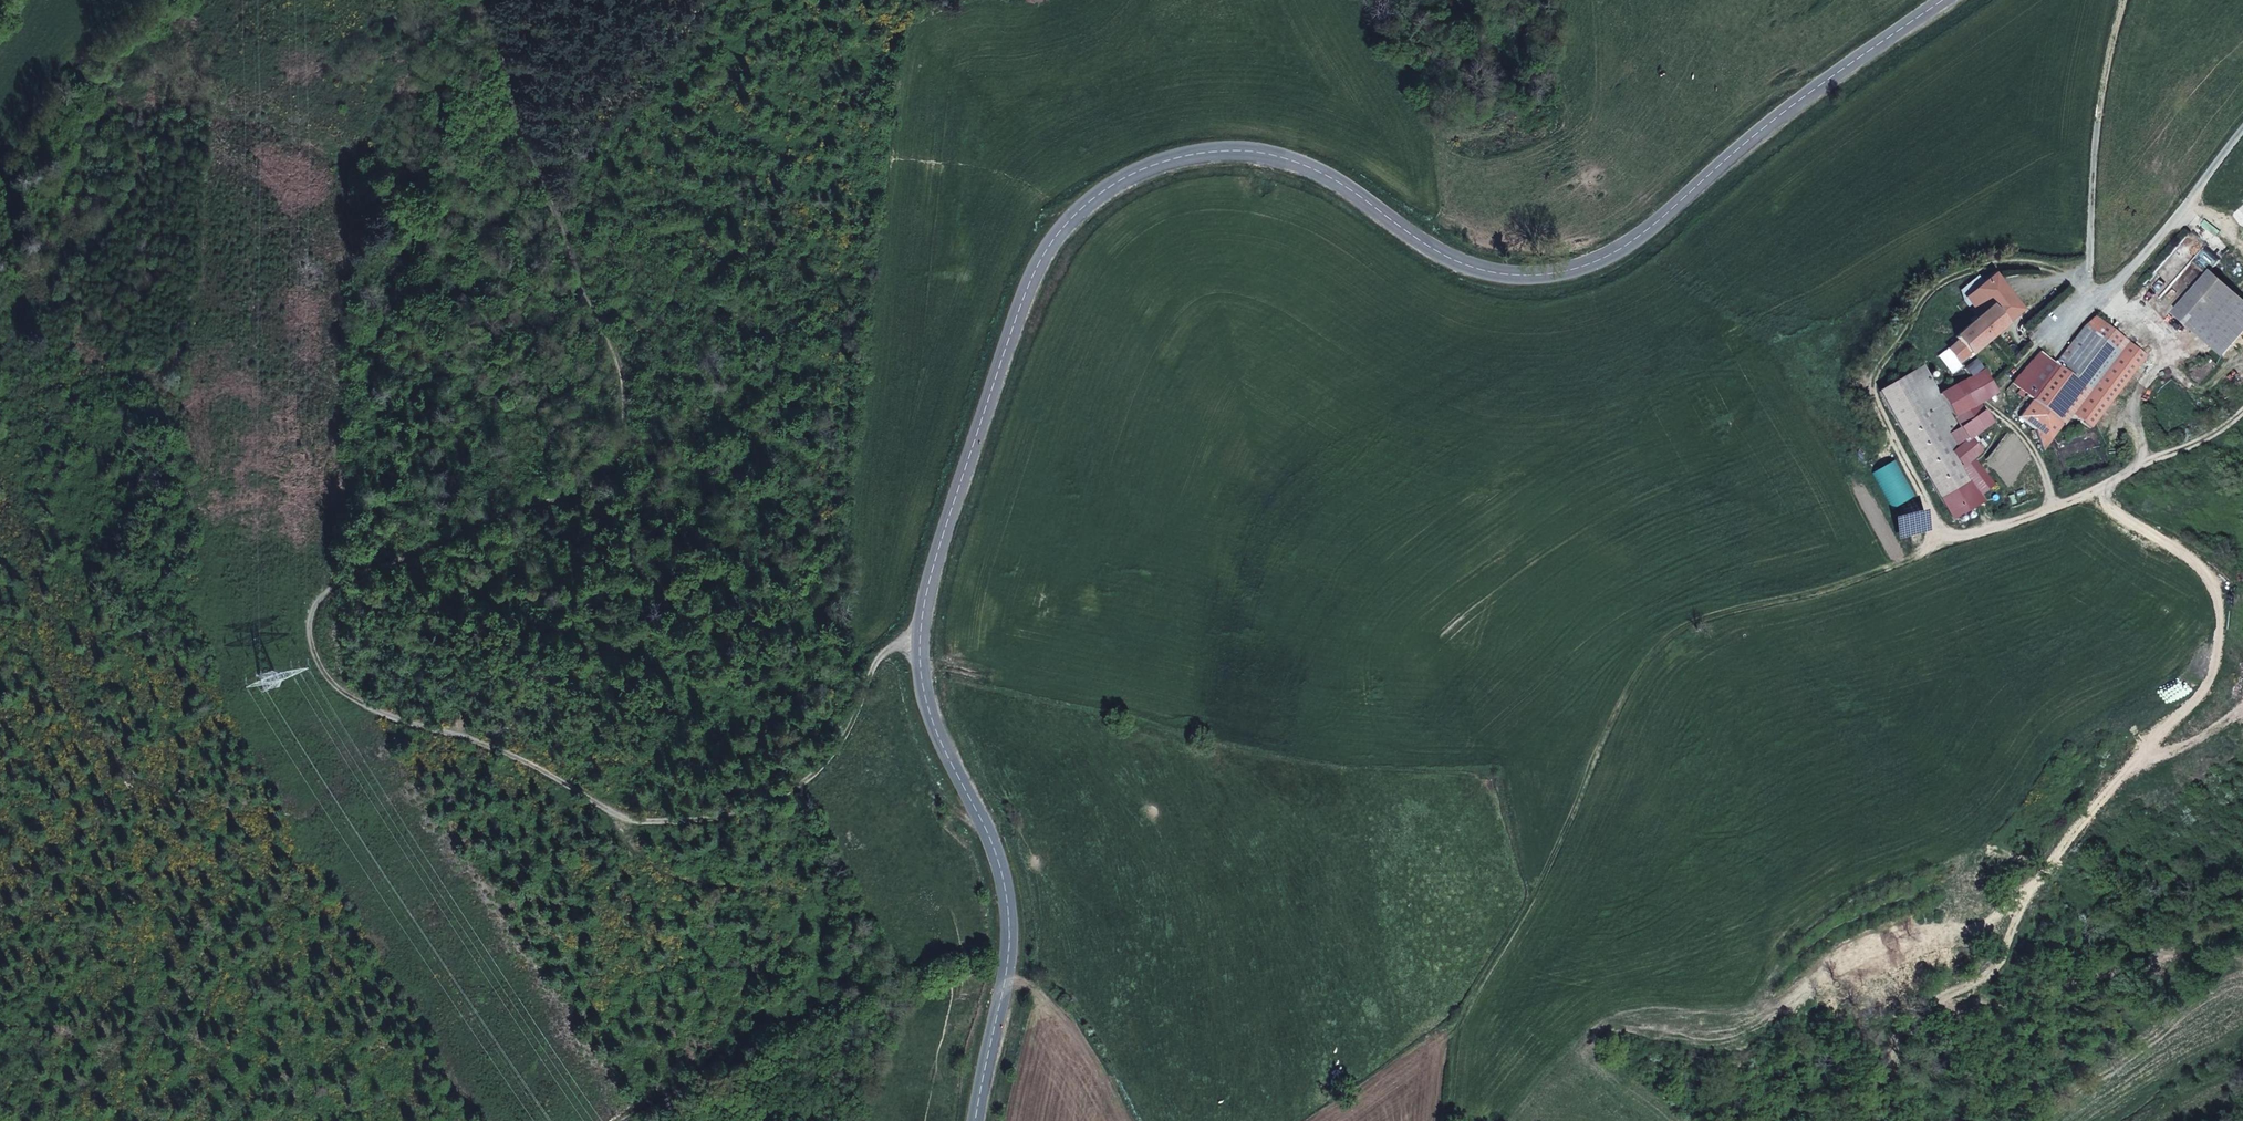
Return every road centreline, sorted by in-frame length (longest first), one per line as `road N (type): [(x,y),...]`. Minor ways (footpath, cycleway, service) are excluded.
road 1 (secondary): [(1943,0),(1792,105),(1616,252),(1569,270),(1475,267),(1433,248),(1340,182),(1293,159),(1244,150),(1146,167),(1070,219),(1026,289),(922,621),(927,707),(998,859),(1009,909),(1005,978),(975,1120)]
road 2 (track): [(2242,406),(2159,460),(2056,508),(1935,548),(1848,587),(1692,627),(1665,644),(1624,699),(1527,917),(1456,1026)]
road 3 (track): [(2098,297),(2085,251),(2120,0)]
road 4 (residential): [(2242,130),(2098,297)]

